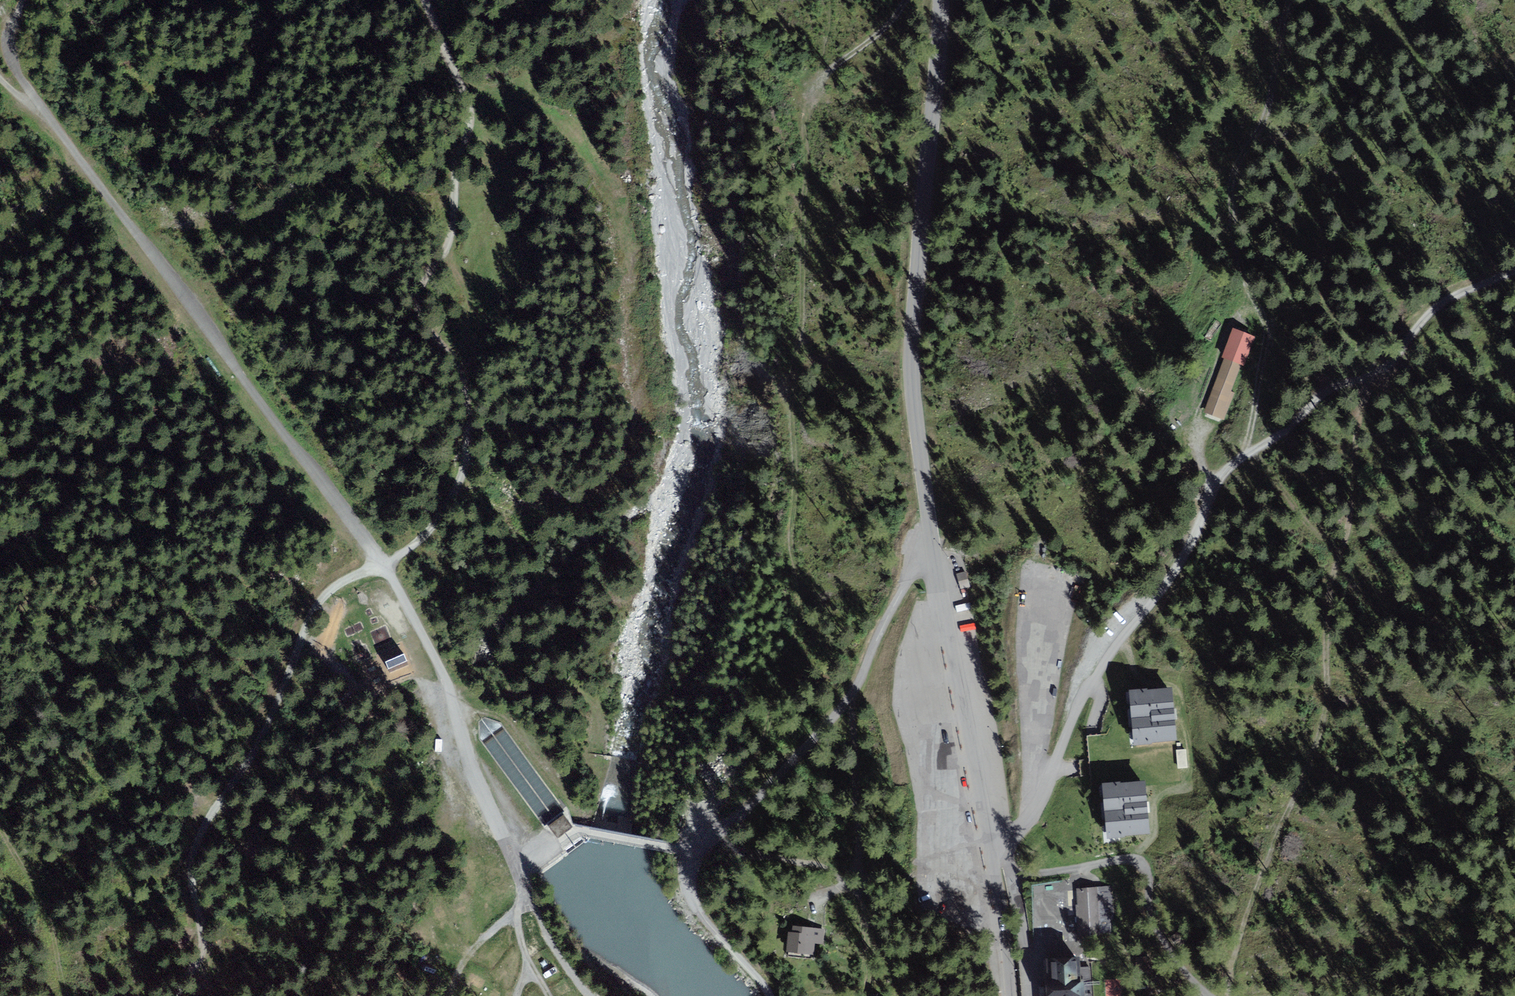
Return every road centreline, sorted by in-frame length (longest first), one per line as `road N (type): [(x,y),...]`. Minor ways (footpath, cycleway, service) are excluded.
road 1 (tertiary): [(940,0),(911,383),(933,554),(962,665),(992,845)]
road 2 (track): [(792,646),(802,597),(791,538),(805,122),(823,78),(906,0)]
road 3 (track): [(1363,380),(1329,606),(1323,716),(1237,941),(1231,995)]
road 4 (track): [(383,565),(402,557),(451,503),(463,483),(467,438),(467,414),(427,310),(453,246),(455,178),(475,133),(474,114),(426,0)]
road 5 (unclassified): [(16,68),(383,565)]
road 6 (unclassified): [(729,825),(687,850),(580,834),(519,873),(469,767),(448,681),(383,565)]
road 7 (track): [(383,565),(344,579),(314,607),(258,744),(194,843),(190,874),(203,949),(178,995)]
road 8 (track): [(1290,0),(1265,106),(1232,183),(1236,245),(1265,340),(1243,457)]
road 9 (residential): [(992,845),(1018,835),(1041,802),(1084,690),(1197,534)]
road 10 (track): [(1243,457),(1335,387),(1392,361),(1446,301),(1514,271)]
road 11 (residential): [(997,873),(1137,861),(1148,875),(1161,939),(1209,995)]
road 12 (track): [(687,850),(699,912),(770,995)]
road 13 (track): [(1243,457),(1273,471),(1338,550)]
road 14 (track): [(589,995),(523,886)]
road 15 (tertiary): [(997,873),(1011,995)]

